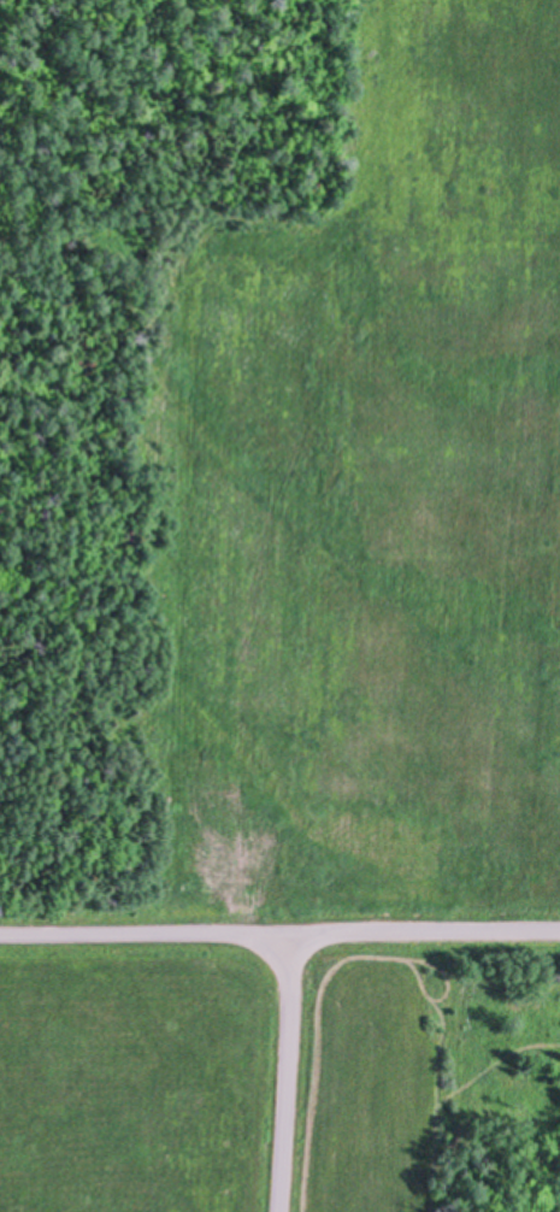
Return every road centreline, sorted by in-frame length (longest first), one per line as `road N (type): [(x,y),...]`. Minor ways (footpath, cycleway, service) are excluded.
road 1 (residential): [(0,937),(294,936)]
road 2 (residential): [(294,936),(278,1211)]
road 3 (residential): [(294,936),(559,933)]

